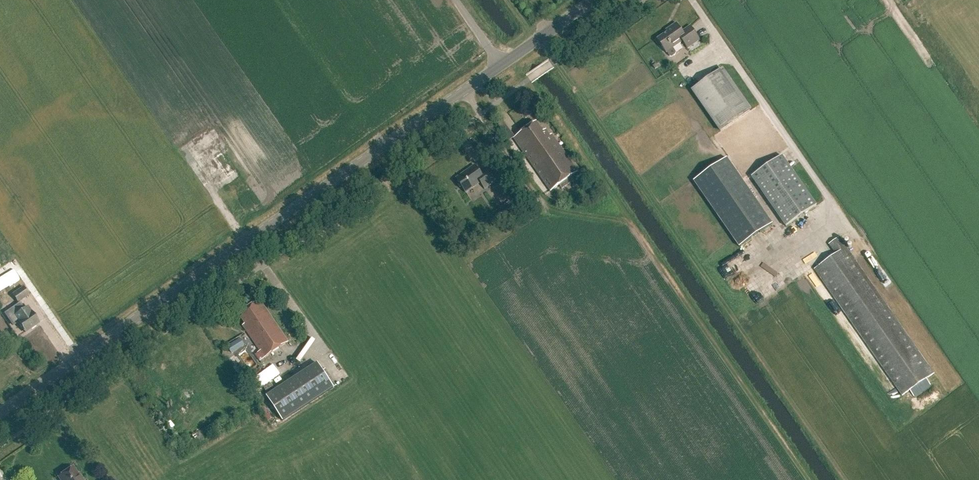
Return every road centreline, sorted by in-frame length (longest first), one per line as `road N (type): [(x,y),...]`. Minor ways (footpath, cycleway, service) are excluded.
road 1 (tertiary): [(0,412),(592,0)]
road 2 (track): [(527,81),(548,97),(816,479)]

